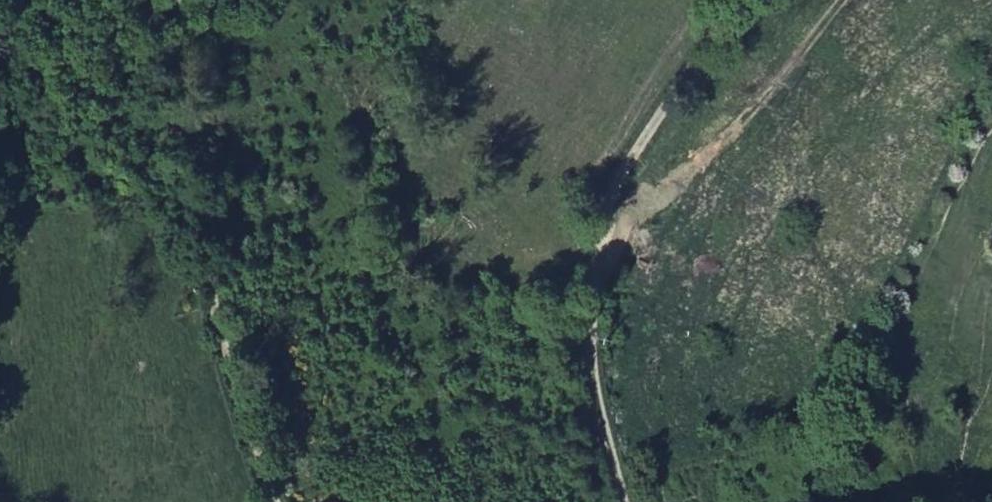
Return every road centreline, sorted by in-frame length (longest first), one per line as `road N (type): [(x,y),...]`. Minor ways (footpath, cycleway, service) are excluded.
road 1 (track): [(623,501),(591,368),(600,228),(646,122),(739,0)]
road 2 (track): [(276,501),(196,201),(192,0)]

